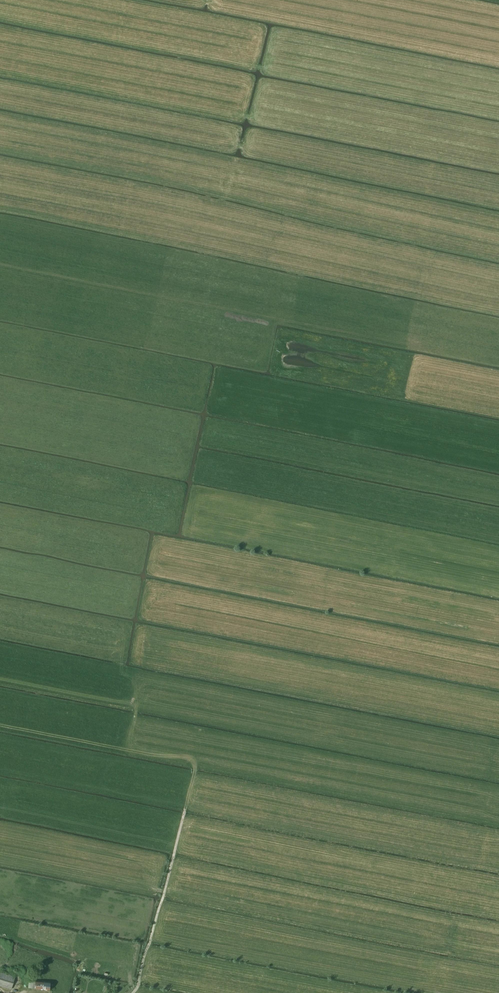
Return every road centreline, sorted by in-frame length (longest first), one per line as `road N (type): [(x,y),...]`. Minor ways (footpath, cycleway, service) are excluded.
road 1 (track): [(133,992),(185,810)]

